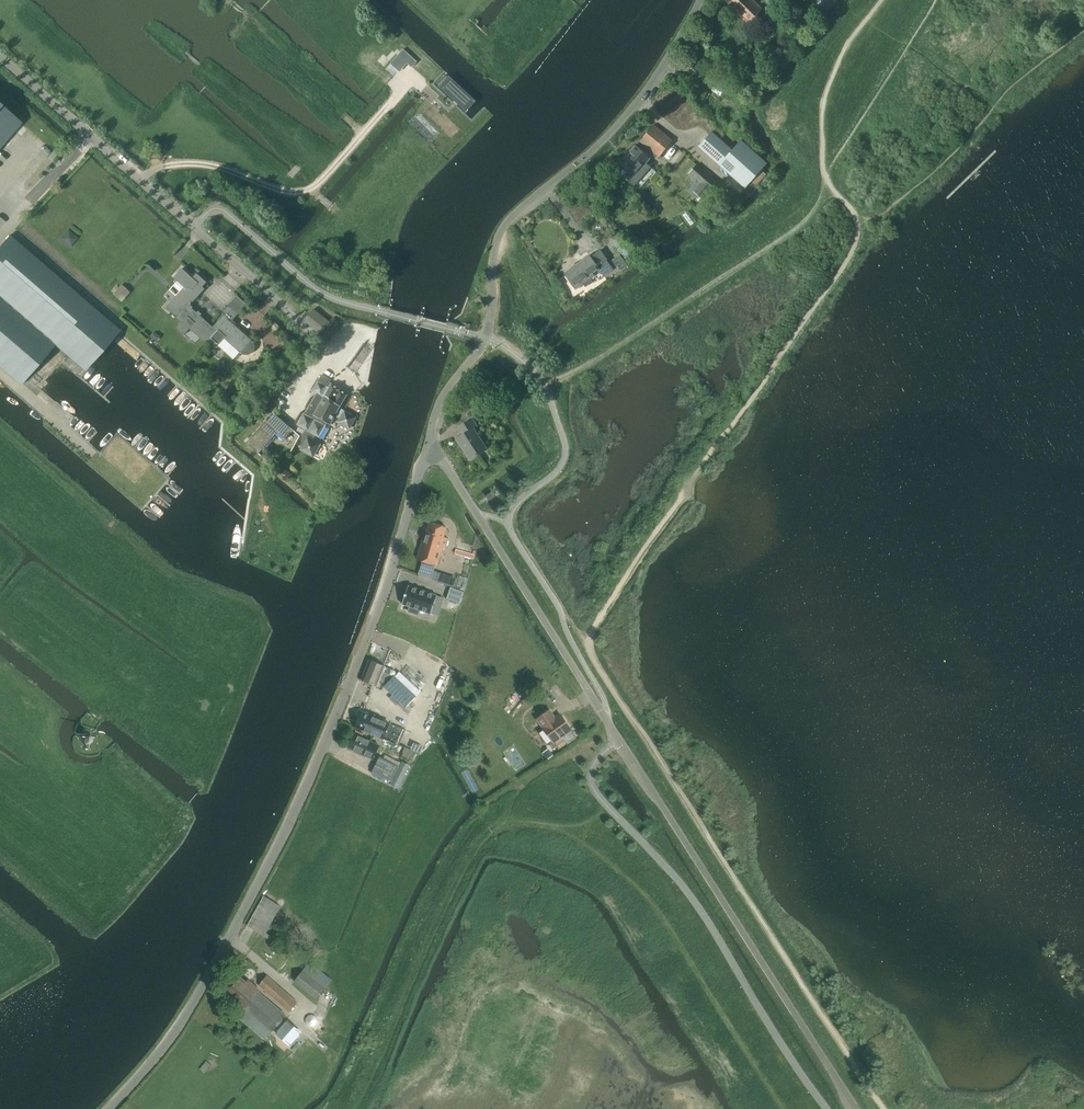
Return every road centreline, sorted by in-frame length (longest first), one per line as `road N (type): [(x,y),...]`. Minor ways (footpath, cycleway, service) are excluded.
road 1 (unclassified): [(856,1108),(427,443)]
road 2 (residential): [(109,1108),(181,1024),(290,821),(371,630),(427,443)]
road 3 (residential): [(427,443),(437,405),(485,338),(492,263),(506,222),(647,93),(701,0)]
road 4 (residential): [(328,347),(0,56)]
road 5 (track): [(141,181),(164,165),(203,163),(305,192),(408,78)]
road 6 (track): [(94,716),(98,706),(88,697),(0,631)]

